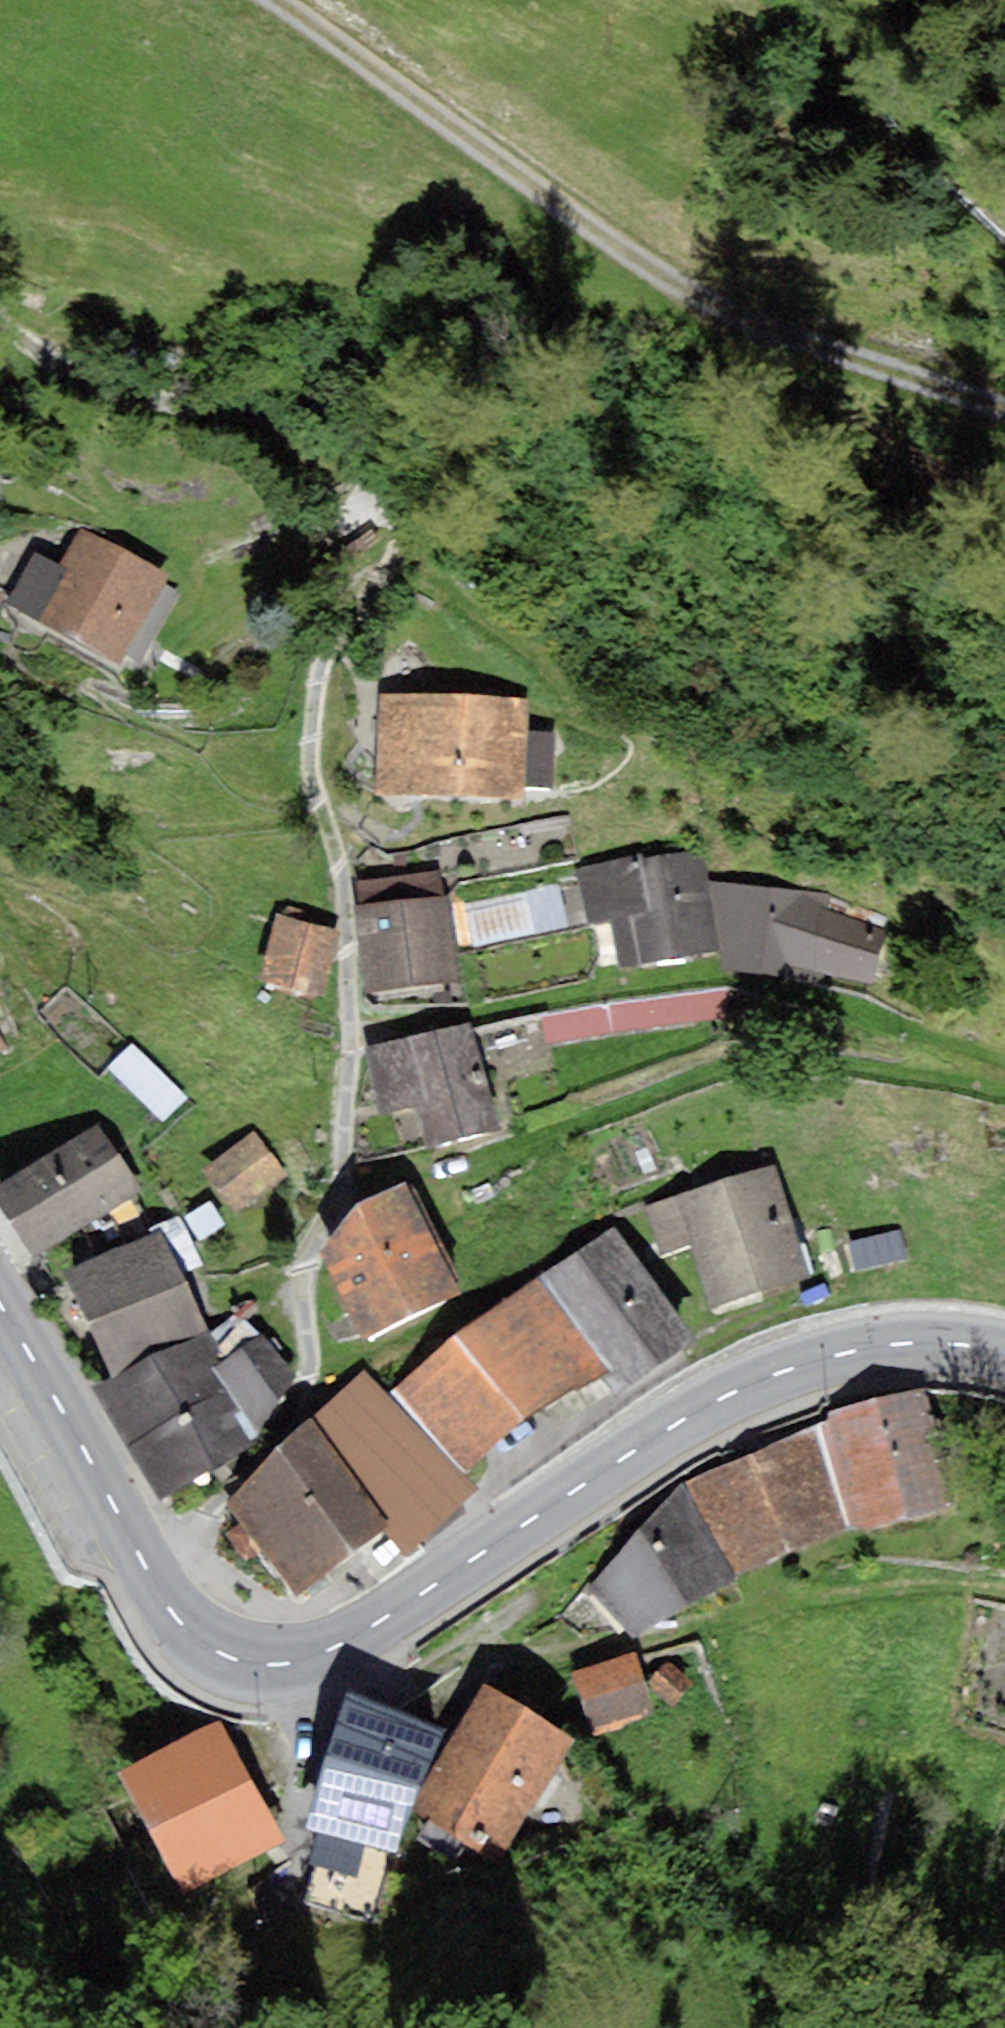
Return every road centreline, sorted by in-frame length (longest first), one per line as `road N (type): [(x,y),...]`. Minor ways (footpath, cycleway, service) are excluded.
road 1 (secondary): [(1004,1354),(886,1346),(762,1380),(633,1451),(344,1643),(287,1664),(260,1663),(215,1653),(173,1613),(0,1303)]
road 2 (unclassified): [(283,0),(671,276),(781,332),(1004,413)]
road 3 (track): [(0,316),(89,387),(325,444),(393,504),(401,530),(381,585),(327,671),(323,789)]
road 4 (track): [(781,332),(828,394),(1004,473)]

